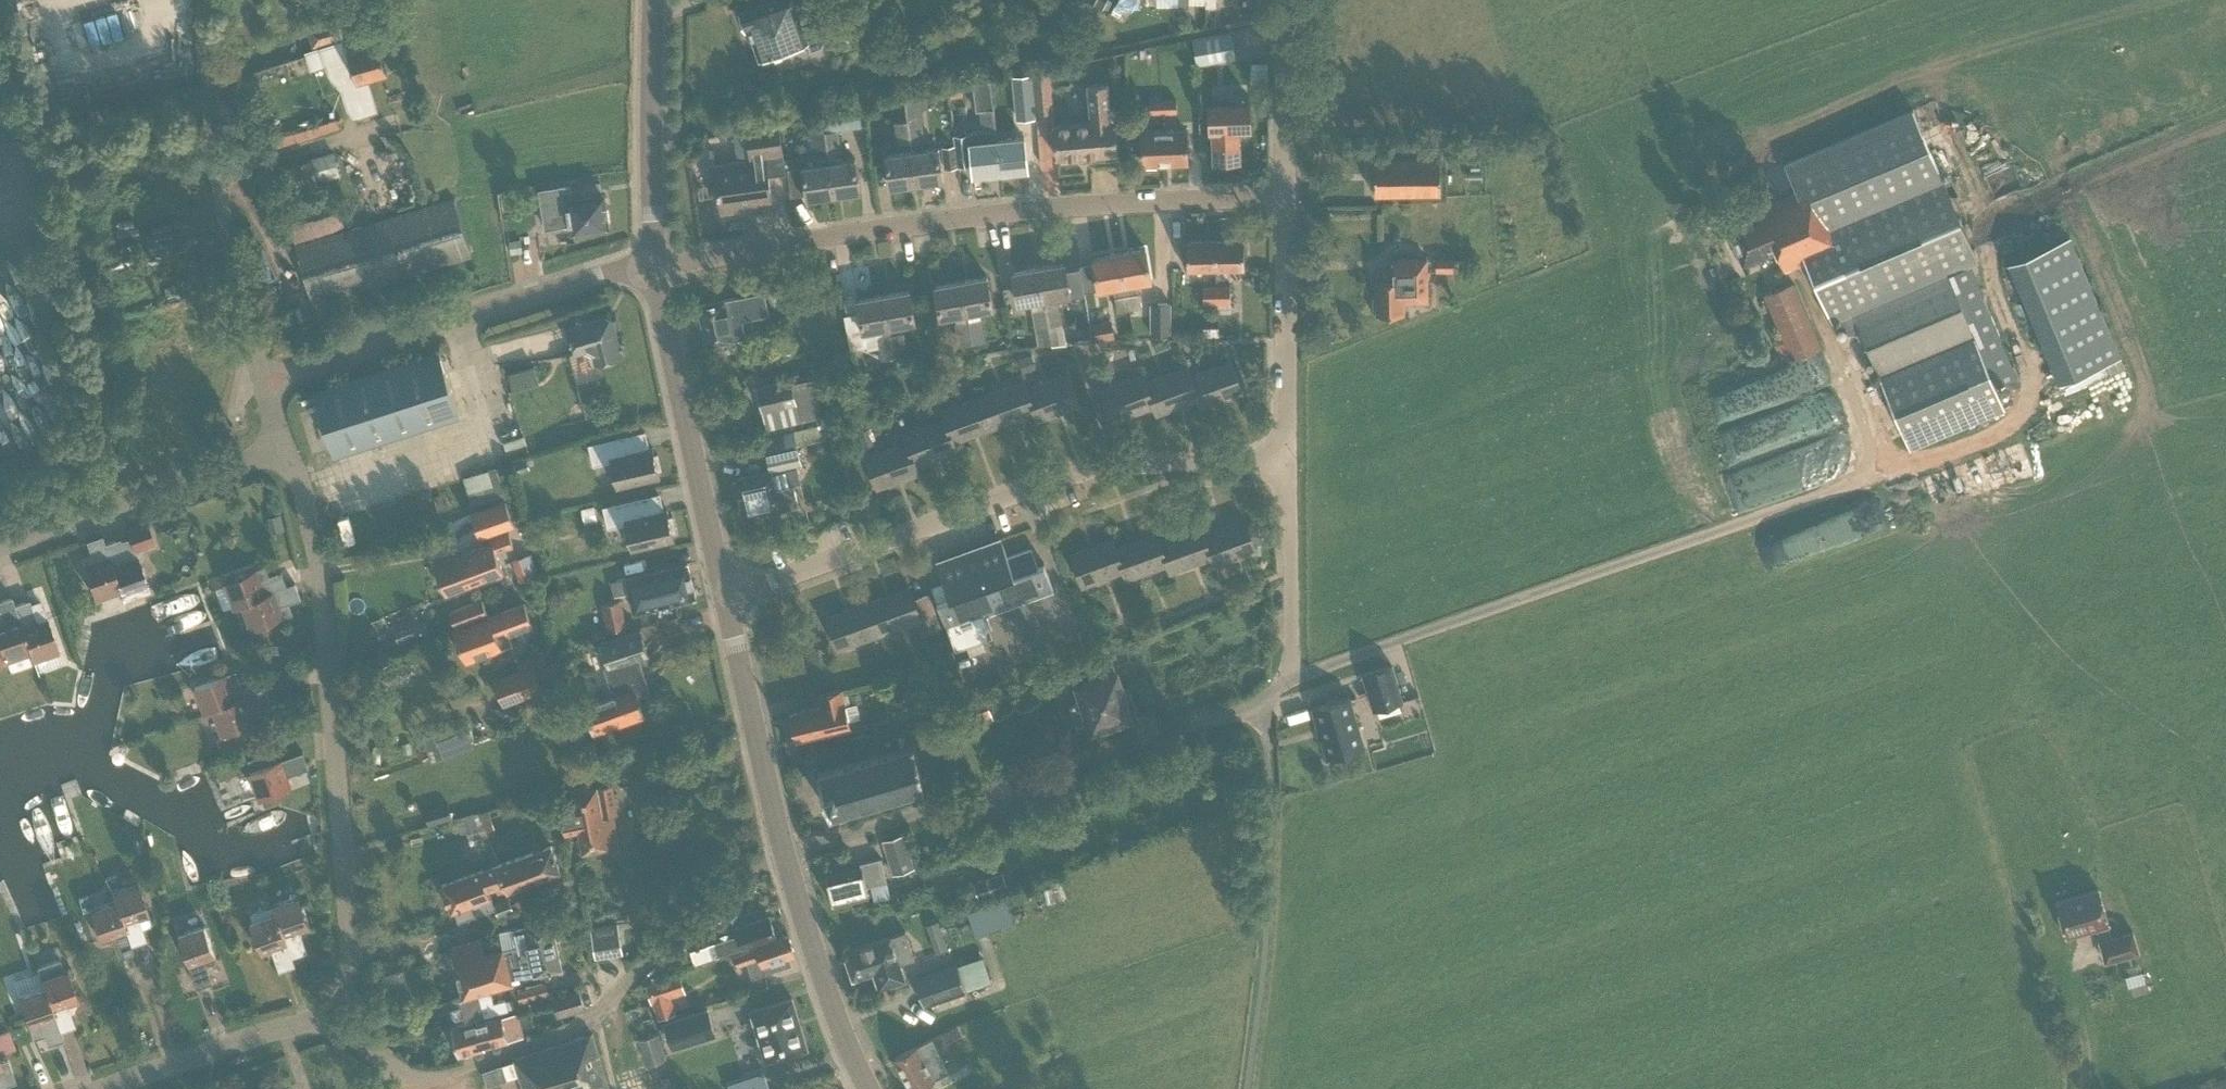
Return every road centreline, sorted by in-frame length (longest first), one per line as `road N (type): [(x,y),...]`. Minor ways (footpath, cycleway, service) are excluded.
road 1 (residential): [(655,267),(996,215),(1285,197)]
road 2 (residential): [(330,1025),(351,962),(350,922),(322,577),(305,495),(284,449)]
road 3 (residential): [(725,595),(1090,466),(1286,463)]
road 4 (unclassified): [(330,1025),(419,1079),(573,1030),(733,883),(786,855)]
road 5 (residential): [(786,855),(1262,706)]
road 6 (residential): [(263,385),(601,275),(655,267)]
road 7 (residential): [(263,385),(235,282),(213,142),(205,0)]
road 8 (tertiary): [(725,595),(655,267)]
road 9 (residential): [(0,548),(284,449)]
road 10 (tertiary): [(786,855),(725,595)]
road 11 (tertiary): [(655,267),(653,0)]
road 12 (residential): [(1286,463),(1285,197)]
road 13 (residential): [(1262,706),(1286,680),(1292,649),(1286,463)]
road 14 (tertiary): [(870,1088),(830,1001),(786,855)]
road 15 (unclassified): [(103,1088),(277,1030),(330,1025)]
road 16 (residential): [(1285,197),(1286,0)]

